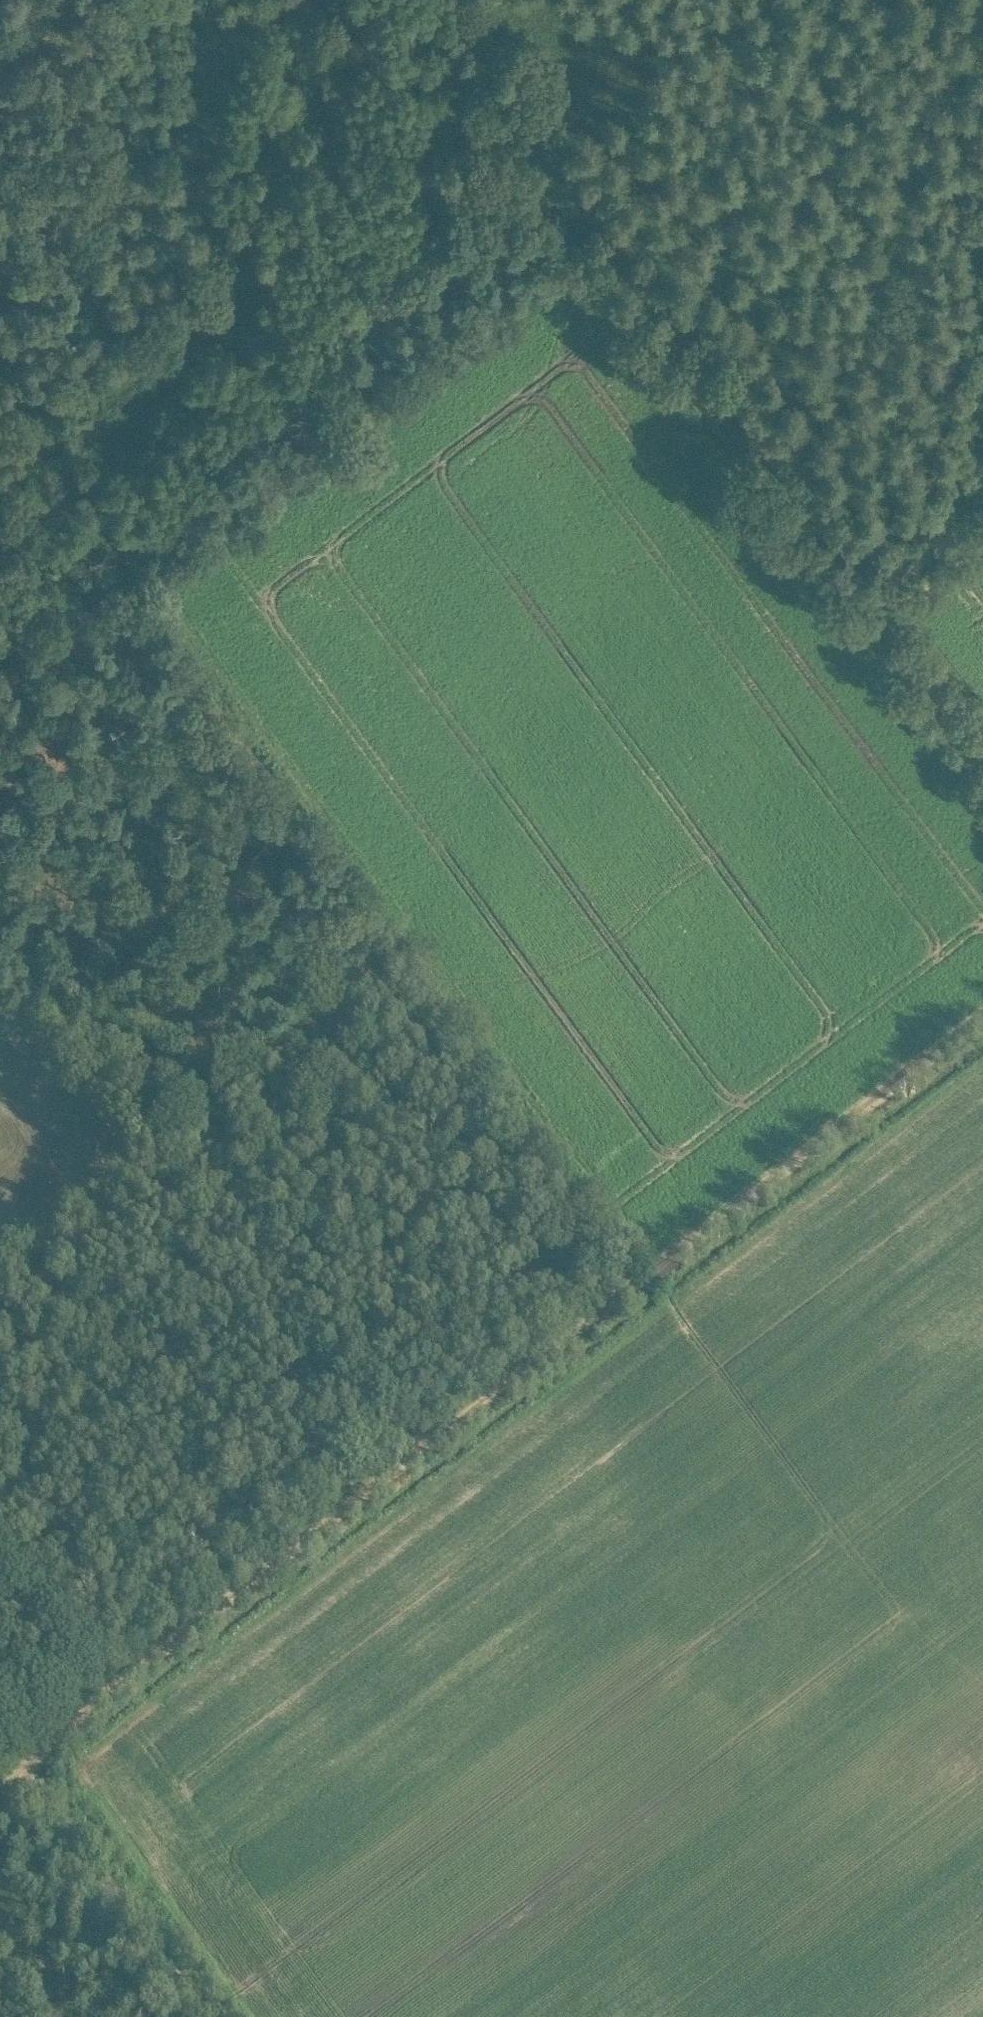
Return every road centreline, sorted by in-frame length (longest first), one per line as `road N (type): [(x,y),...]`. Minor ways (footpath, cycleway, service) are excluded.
road 1 (track): [(982,1021),(25,1765)]
road 2 (track): [(25,1765),(206,2016)]

